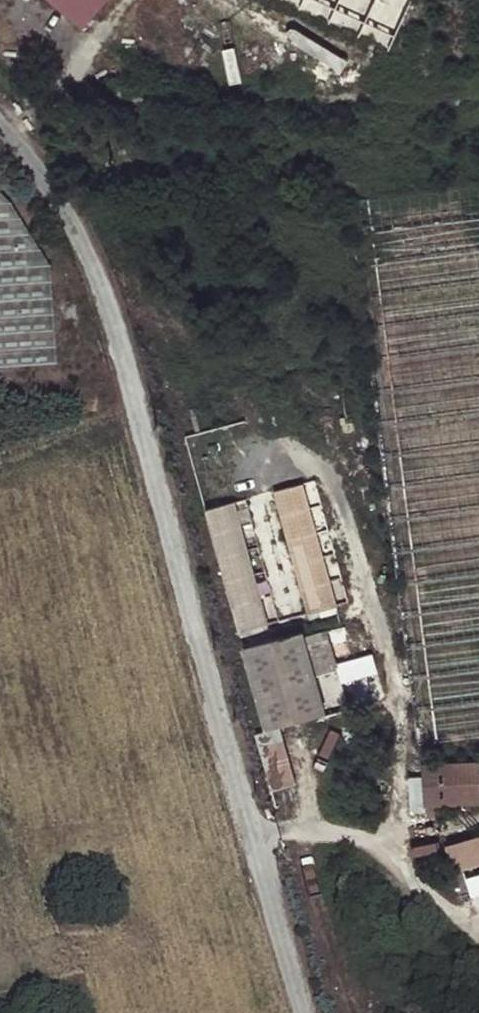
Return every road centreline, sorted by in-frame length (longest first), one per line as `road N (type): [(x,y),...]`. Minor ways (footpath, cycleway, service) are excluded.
road 1 (unclassified): [(0,122),(56,187),(124,362),(301,1012)]
road 2 (track): [(268,462),(290,462),(321,482),(358,566),(395,711),(402,856),(423,893),(478,939)]
road 3 (track): [(251,829),(297,821),(399,840),(478,823)]
road 4 (track): [(121,353),(48,377),(0,380)]

